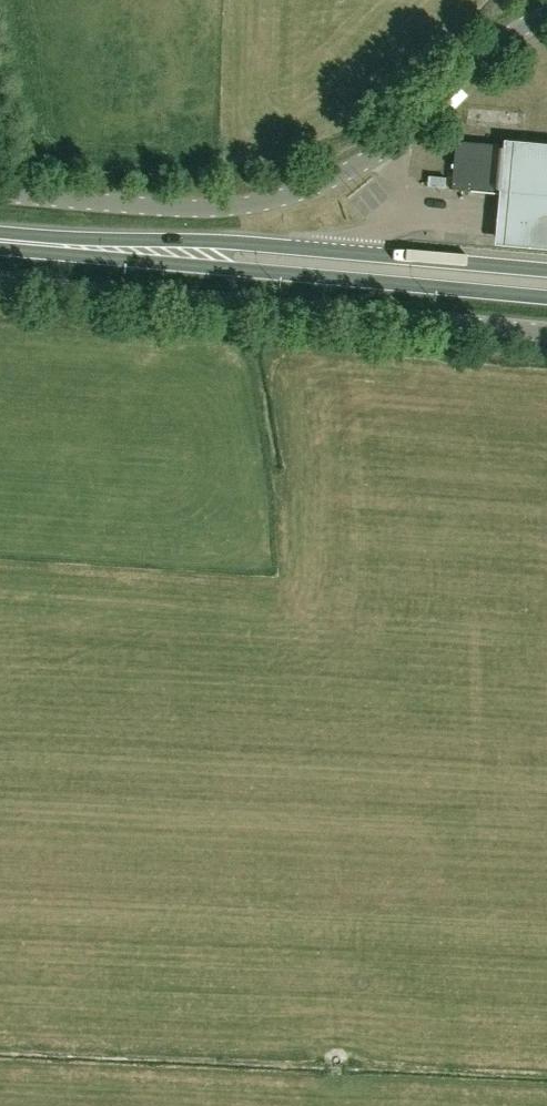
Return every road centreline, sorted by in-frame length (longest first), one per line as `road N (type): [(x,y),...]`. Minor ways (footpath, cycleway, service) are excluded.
road 1 (unclassified): [(546,15),(496,46),(384,148),(303,191),(179,210),(0,194)]
road 2 (unclassified): [(546,332),(0,282)]
road 3 (primary): [(65,245),(546,297)]
road 4 (primary): [(546,268),(238,242),(65,245)]

